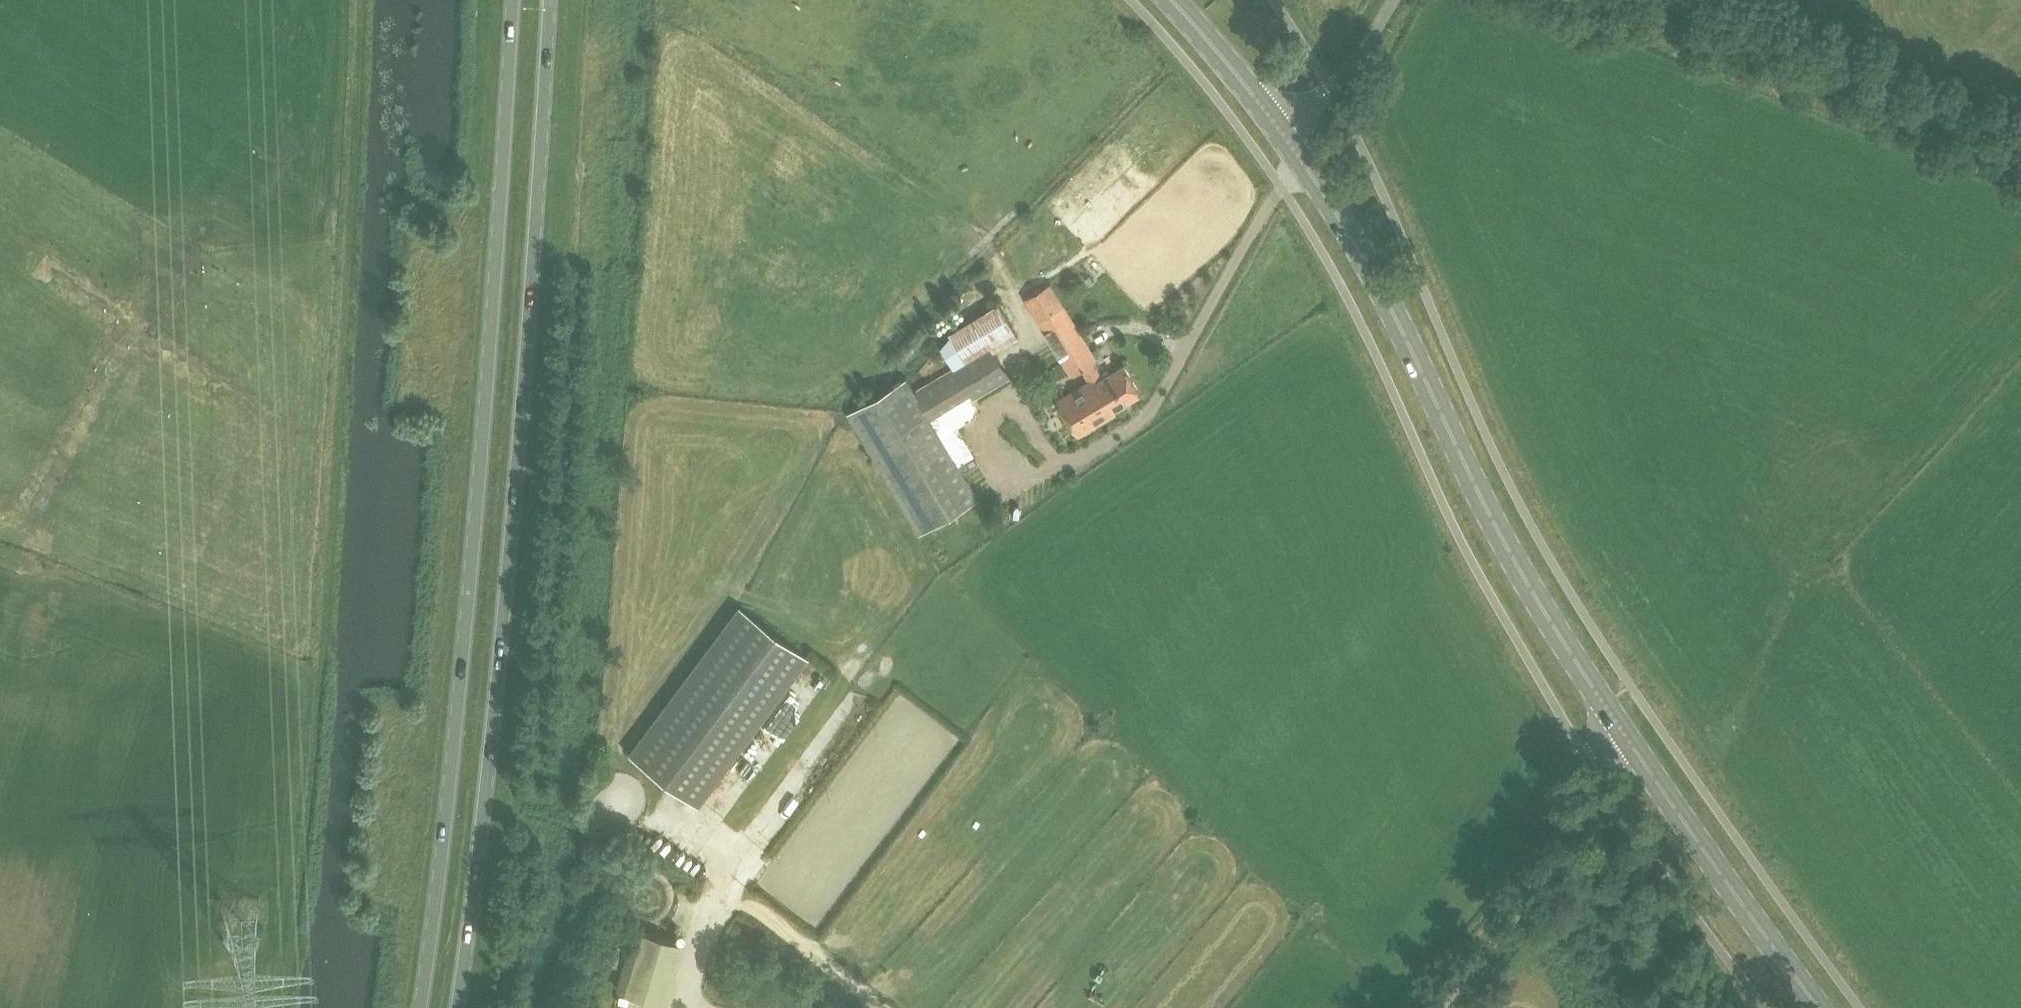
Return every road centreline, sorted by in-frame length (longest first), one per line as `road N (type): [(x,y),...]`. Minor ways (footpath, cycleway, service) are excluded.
road 1 (primary): [(514,0),(466,640),(422,1007)]
road 2 (primary): [(459,1007),(512,534),(551,0)]
road 3 (primary): [(1626,741),(1506,550),(1391,309),(1287,137)]
road 4 (unclassified): [(2020,145),(1640,0)]
road 5 (unclassified): [(1435,1007),(1564,848),(1589,764),(1626,741)]
road 6 (primary): [(1819,1007),(1626,741)]
road 7 (primary): [(1287,137),(1170,0)]
road 8 (unclassified): [(1287,137),(1390,0)]

